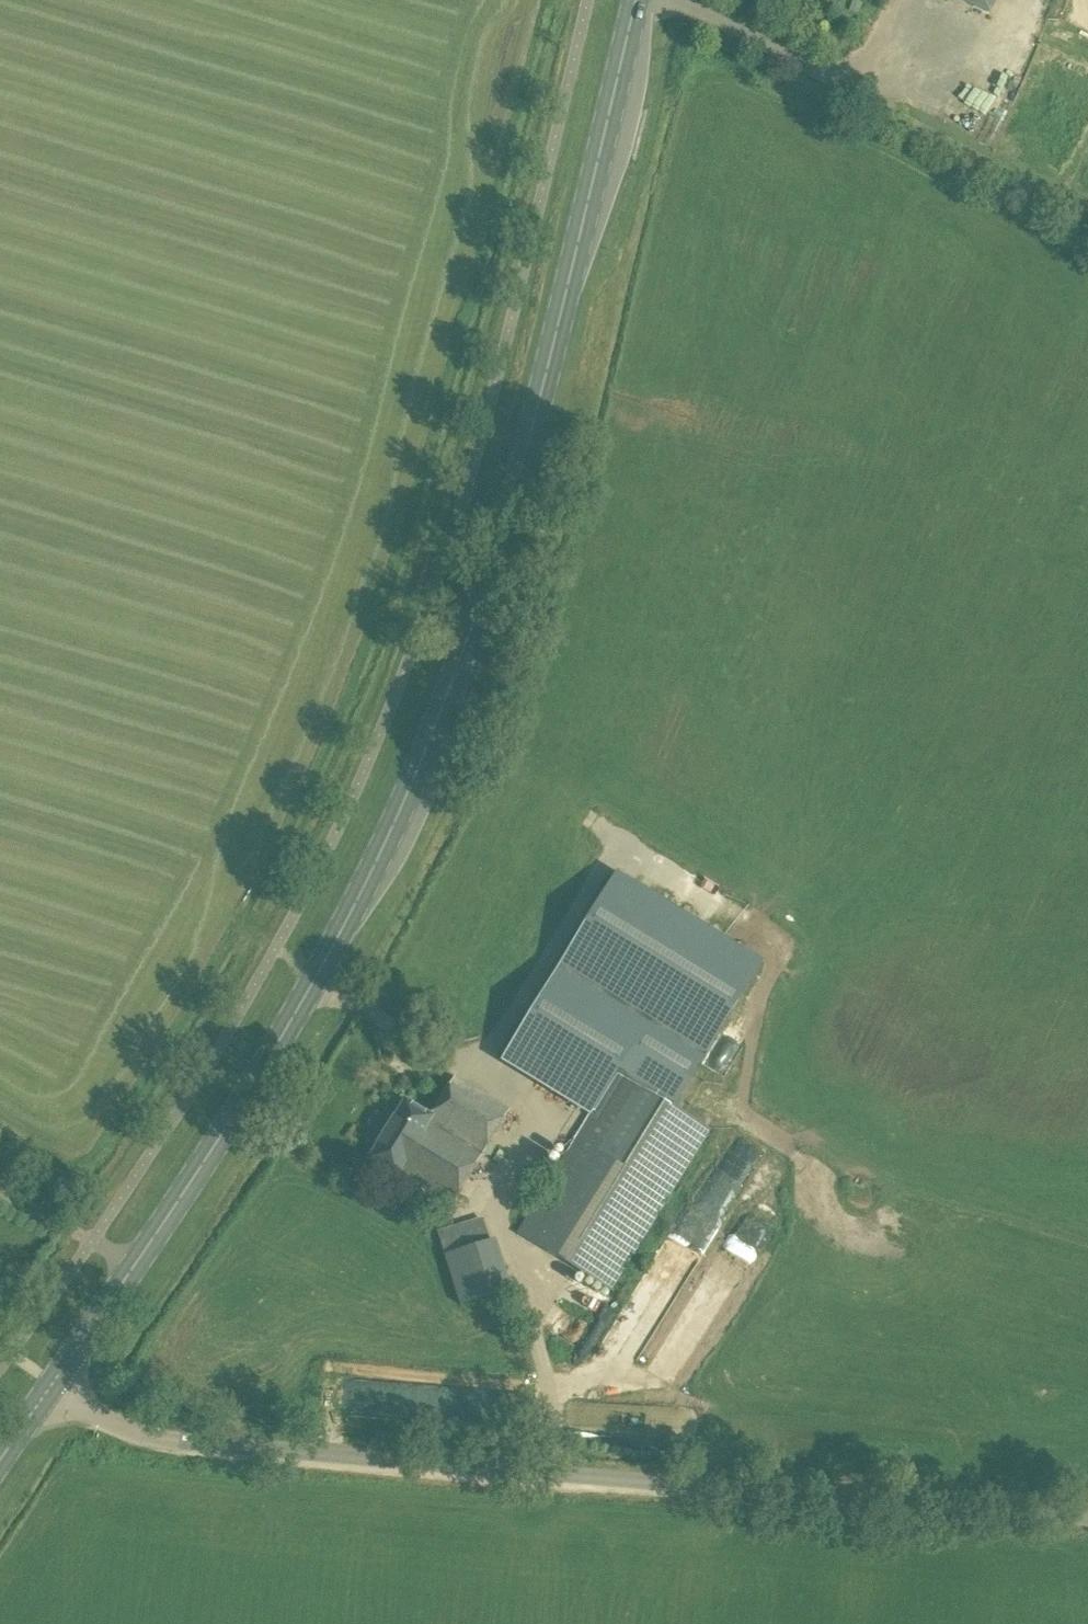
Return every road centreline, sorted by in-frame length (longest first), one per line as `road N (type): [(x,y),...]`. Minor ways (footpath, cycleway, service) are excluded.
road 1 (primary): [(48,1400),(236,1118),(385,857),(438,734),(555,336),(637,0)]
road 2 (unclassified): [(1087,1518),(228,1449),(149,1439),(48,1400)]
road 3 (unclassified): [(675,0),(1087,227)]

